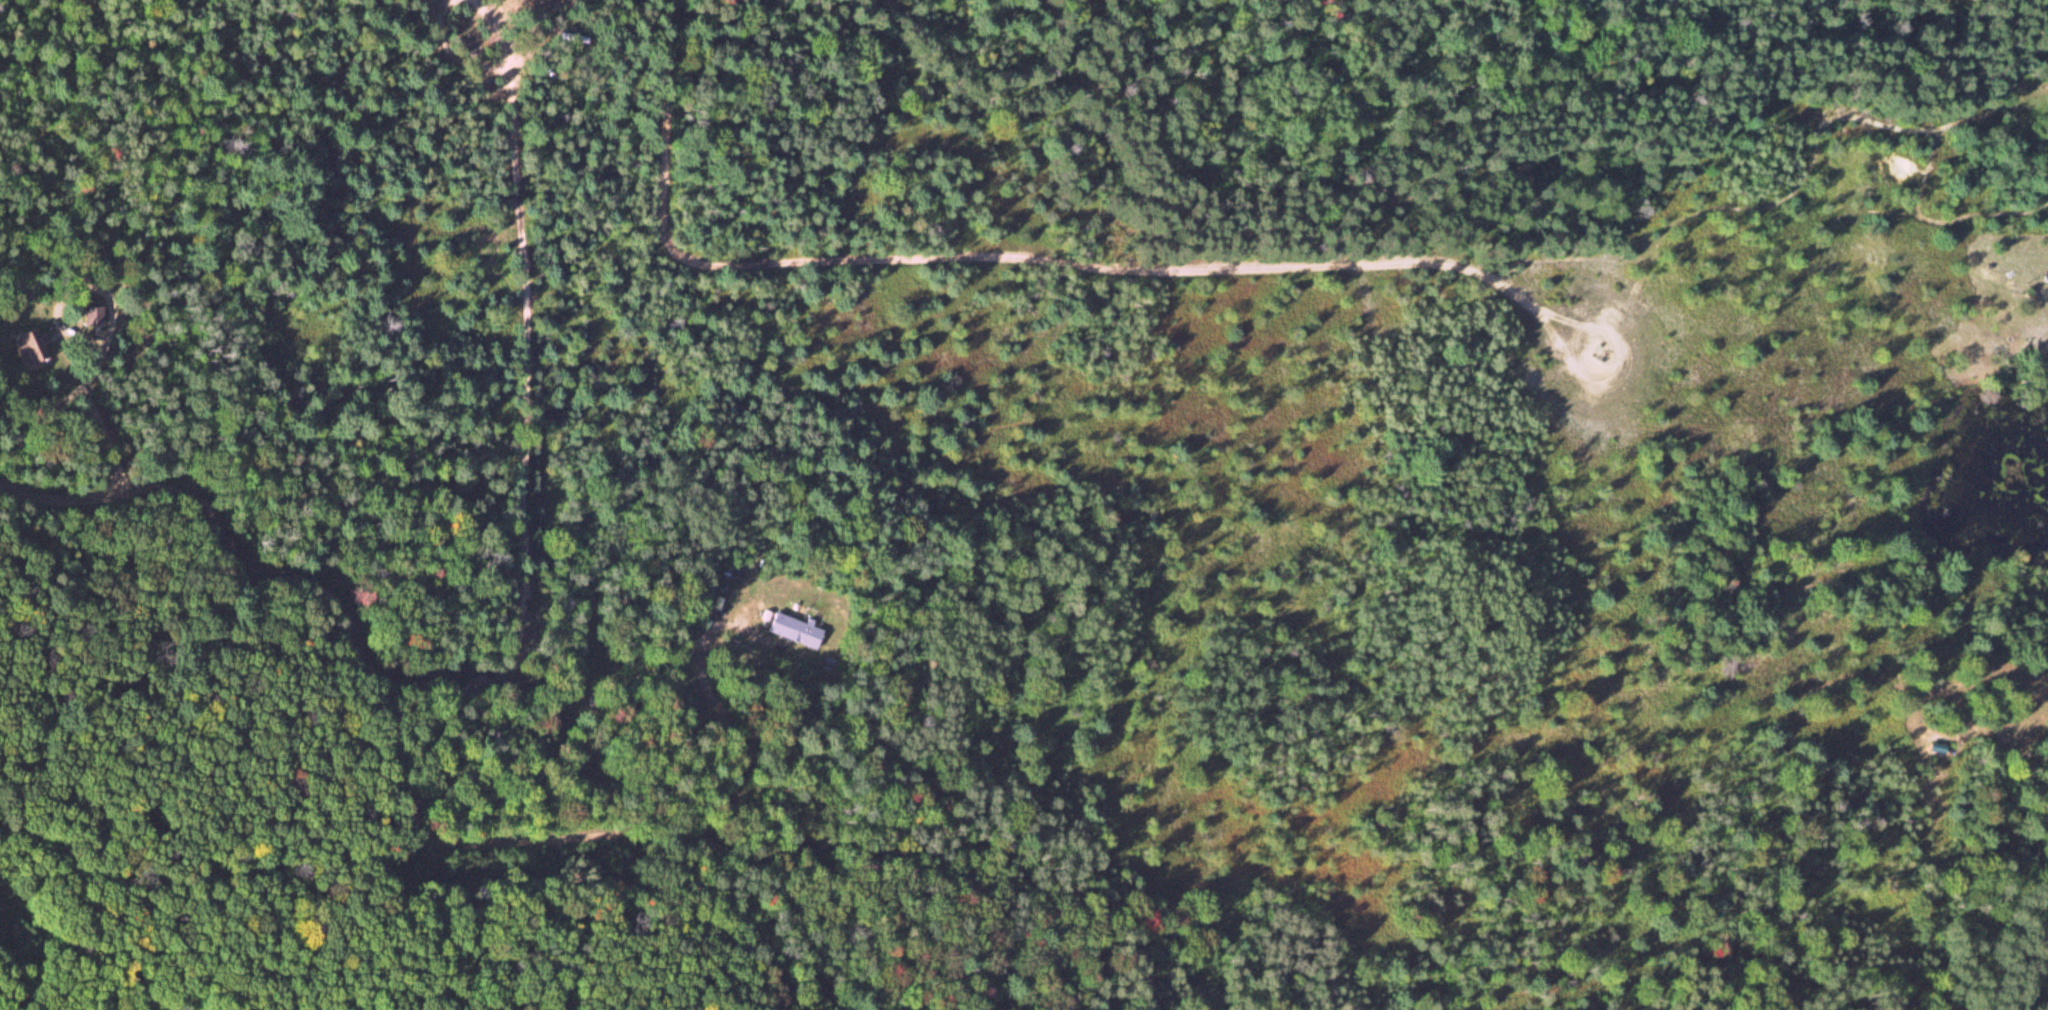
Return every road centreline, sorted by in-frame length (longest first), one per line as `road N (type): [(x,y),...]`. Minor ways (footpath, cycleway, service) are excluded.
road 1 (track): [(672,0),(665,226),(690,263),(1035,256),(1132,270),(1471,264),(1576,327)]
road 2 (track): [(847,1009),(806,972),(775,889),(721,841),(418,840),(382,759),(372,670),(347,622),(319,596),(235,559),(183,501),(137,495),(65,506),(0,495)]
road 3 (track): [(1576,327),(1622,329),(1628,374),(1580,379),(1576,327)]

